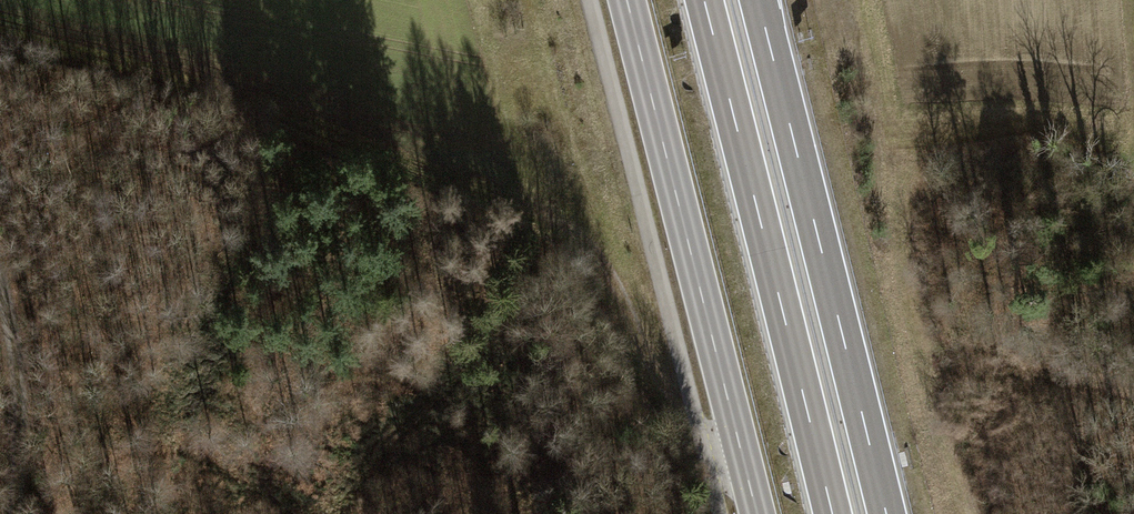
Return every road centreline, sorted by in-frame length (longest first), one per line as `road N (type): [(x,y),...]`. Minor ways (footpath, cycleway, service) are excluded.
road 1 (track): [(693,409),(652,364),(599,259),(555,219),(278,109),(0,31)]
road 2 (primary): [(627,0),(757,513)]
road 3 (trunk): [(886,513),(758,0)]
road 4 (trunk): [(704,0),(832,513)]
road 5 (track): [(14,513),(20,356)]

